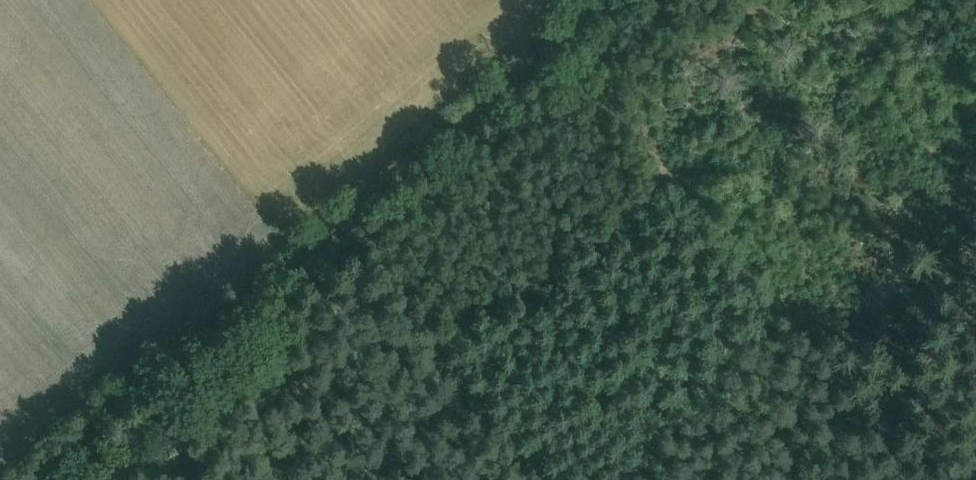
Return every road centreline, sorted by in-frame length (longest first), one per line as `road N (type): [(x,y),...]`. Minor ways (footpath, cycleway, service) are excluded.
road 1 (track): [(39,479),(631,0)]

